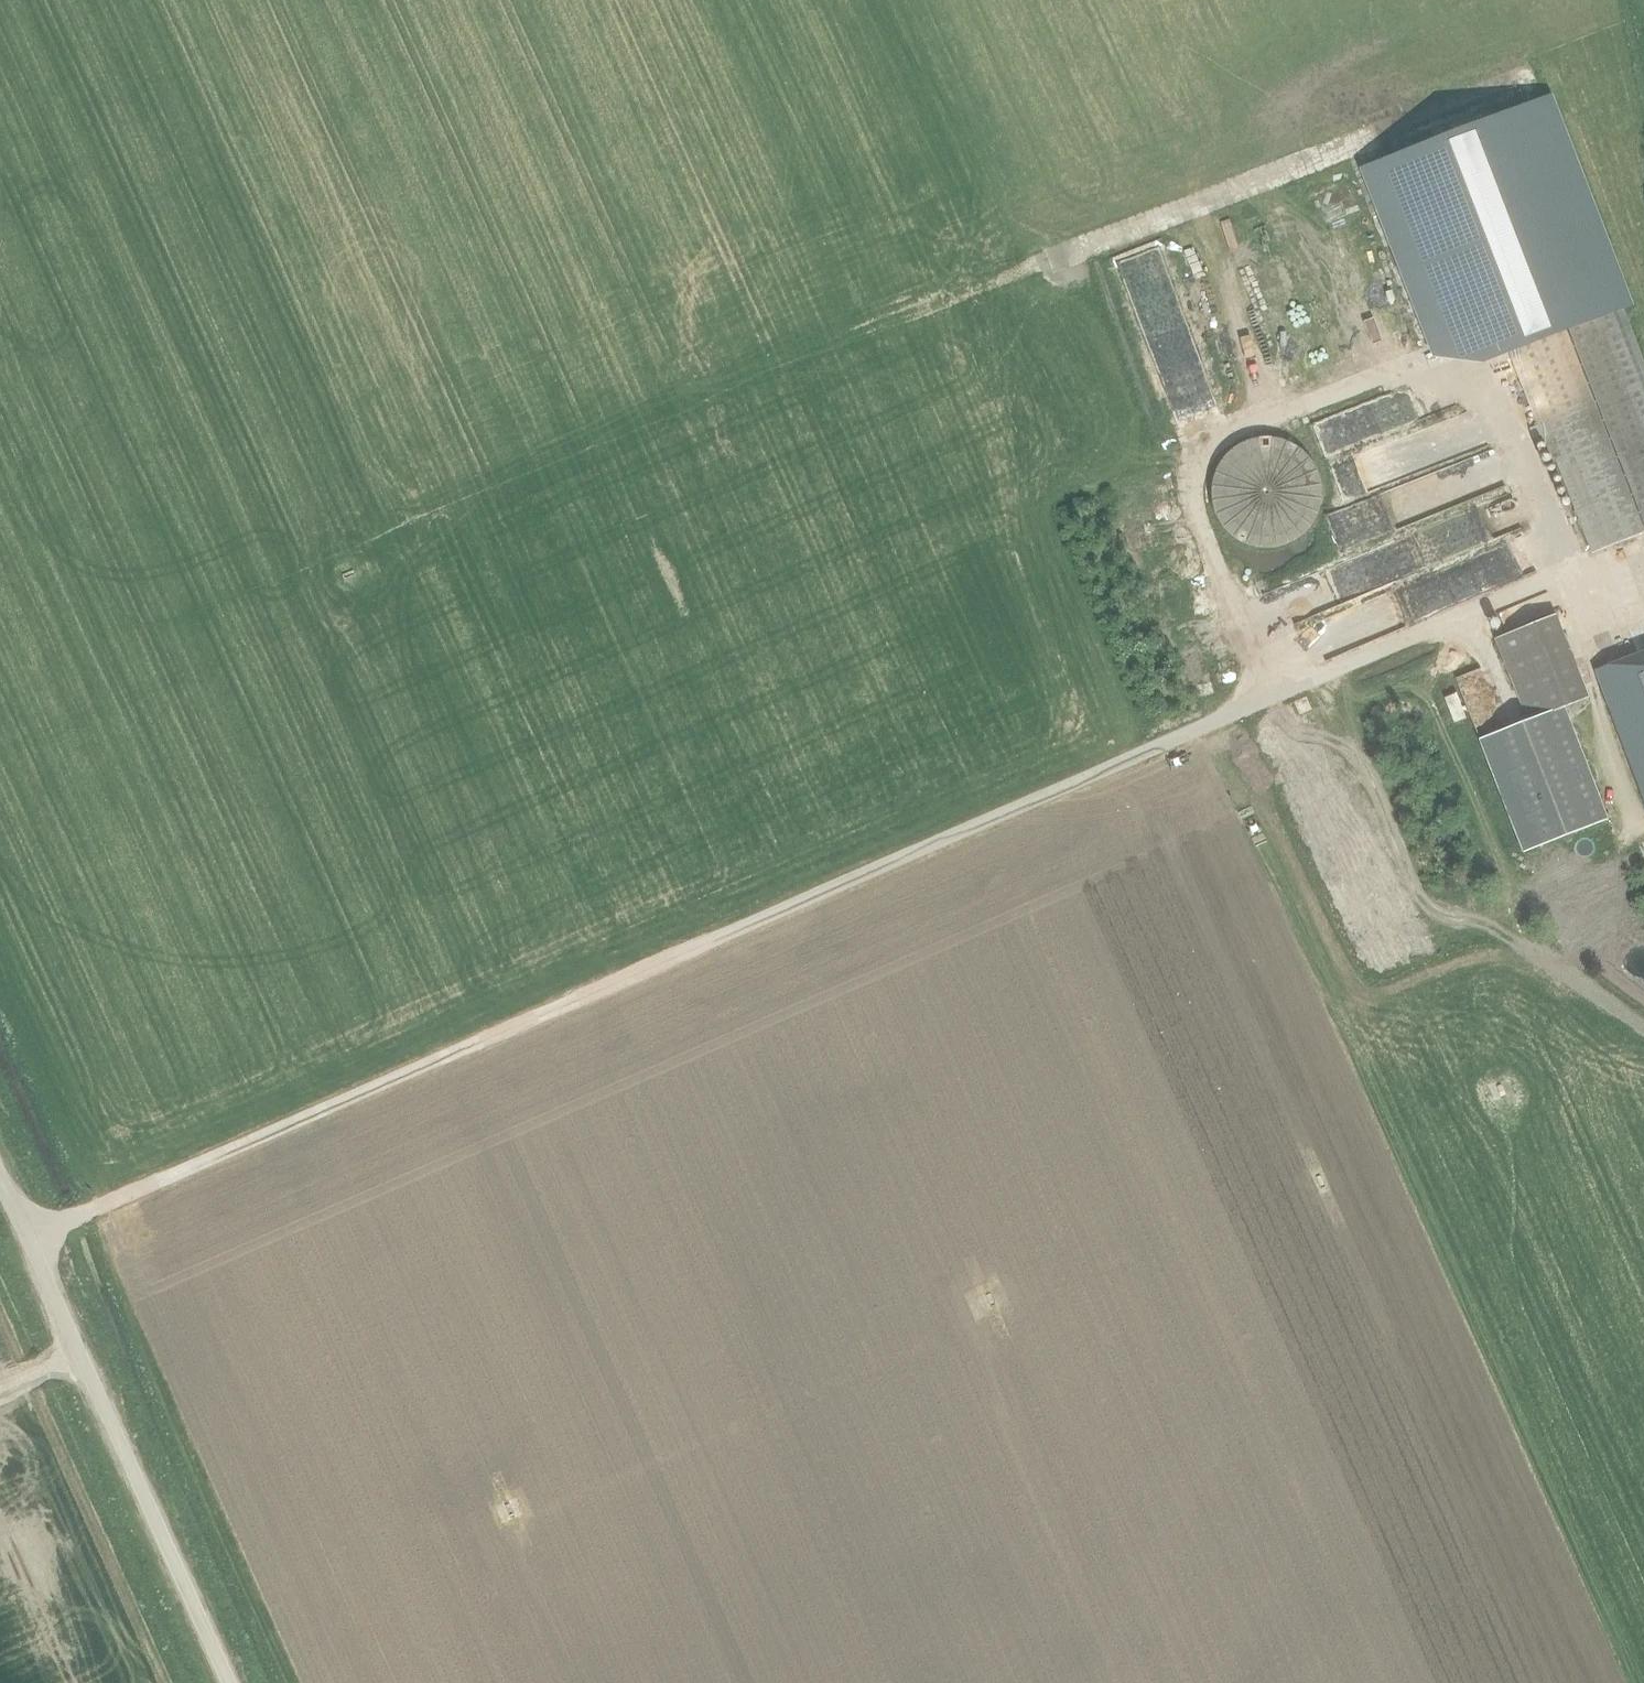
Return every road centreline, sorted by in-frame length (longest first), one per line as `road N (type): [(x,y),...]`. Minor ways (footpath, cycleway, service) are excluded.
road 1 (unclassified): [(228,1682),(0,1187)]

